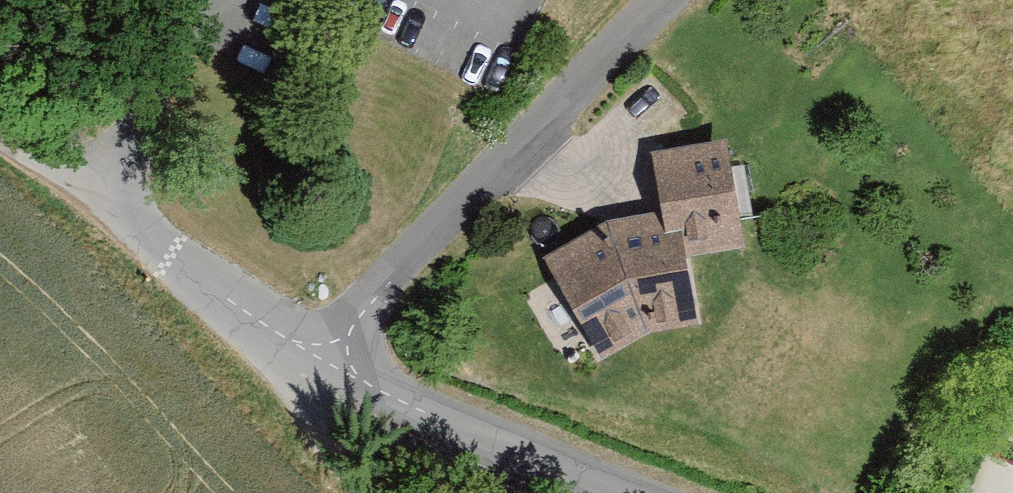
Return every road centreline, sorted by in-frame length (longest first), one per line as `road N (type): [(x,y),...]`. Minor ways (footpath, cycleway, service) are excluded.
road 1 (residential): [(686,0),(267,355)]
road 2 (residential): [(619,492),(267,355)]
road 3 (residential): [(267,355),(158,233),(0,128)]
road 4 (track): [(375,492),(267,355)]

